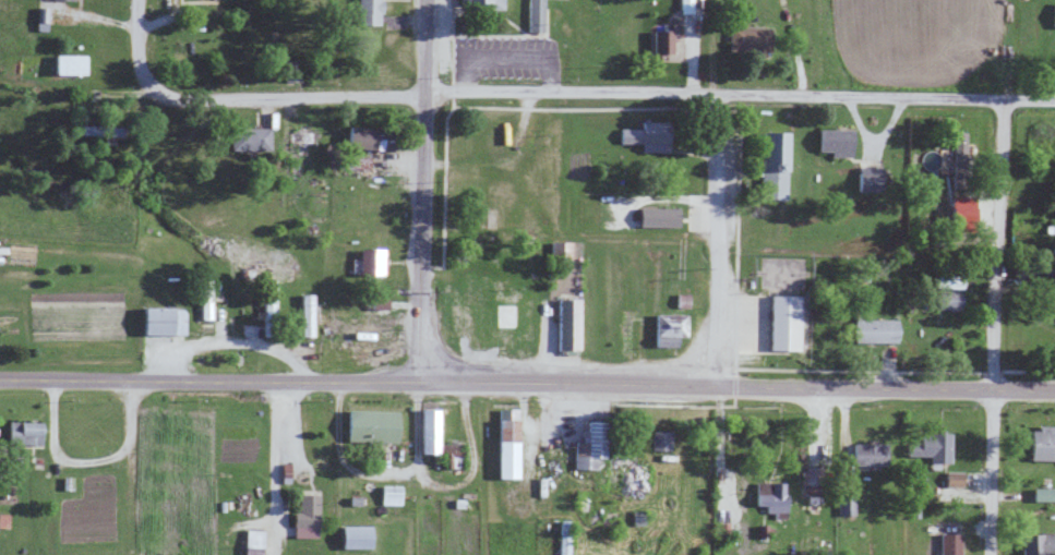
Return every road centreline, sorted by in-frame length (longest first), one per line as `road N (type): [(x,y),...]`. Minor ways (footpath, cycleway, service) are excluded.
road 1 (secondary): [(0,380),(1054,391)]
road 2 (residential): [(1054,100),(421,94)]
road 3 (tertiary): [(419,383),(422,0)]
road 4 (residential): [(421,94),(167,94),(139,70),(135,0)]
road 5 (residential): [(711,387),(715,92)]
road 6 (residential): [(988,390),(1002,98)]
road 7 (residential): [(987,554),(988,390)]

